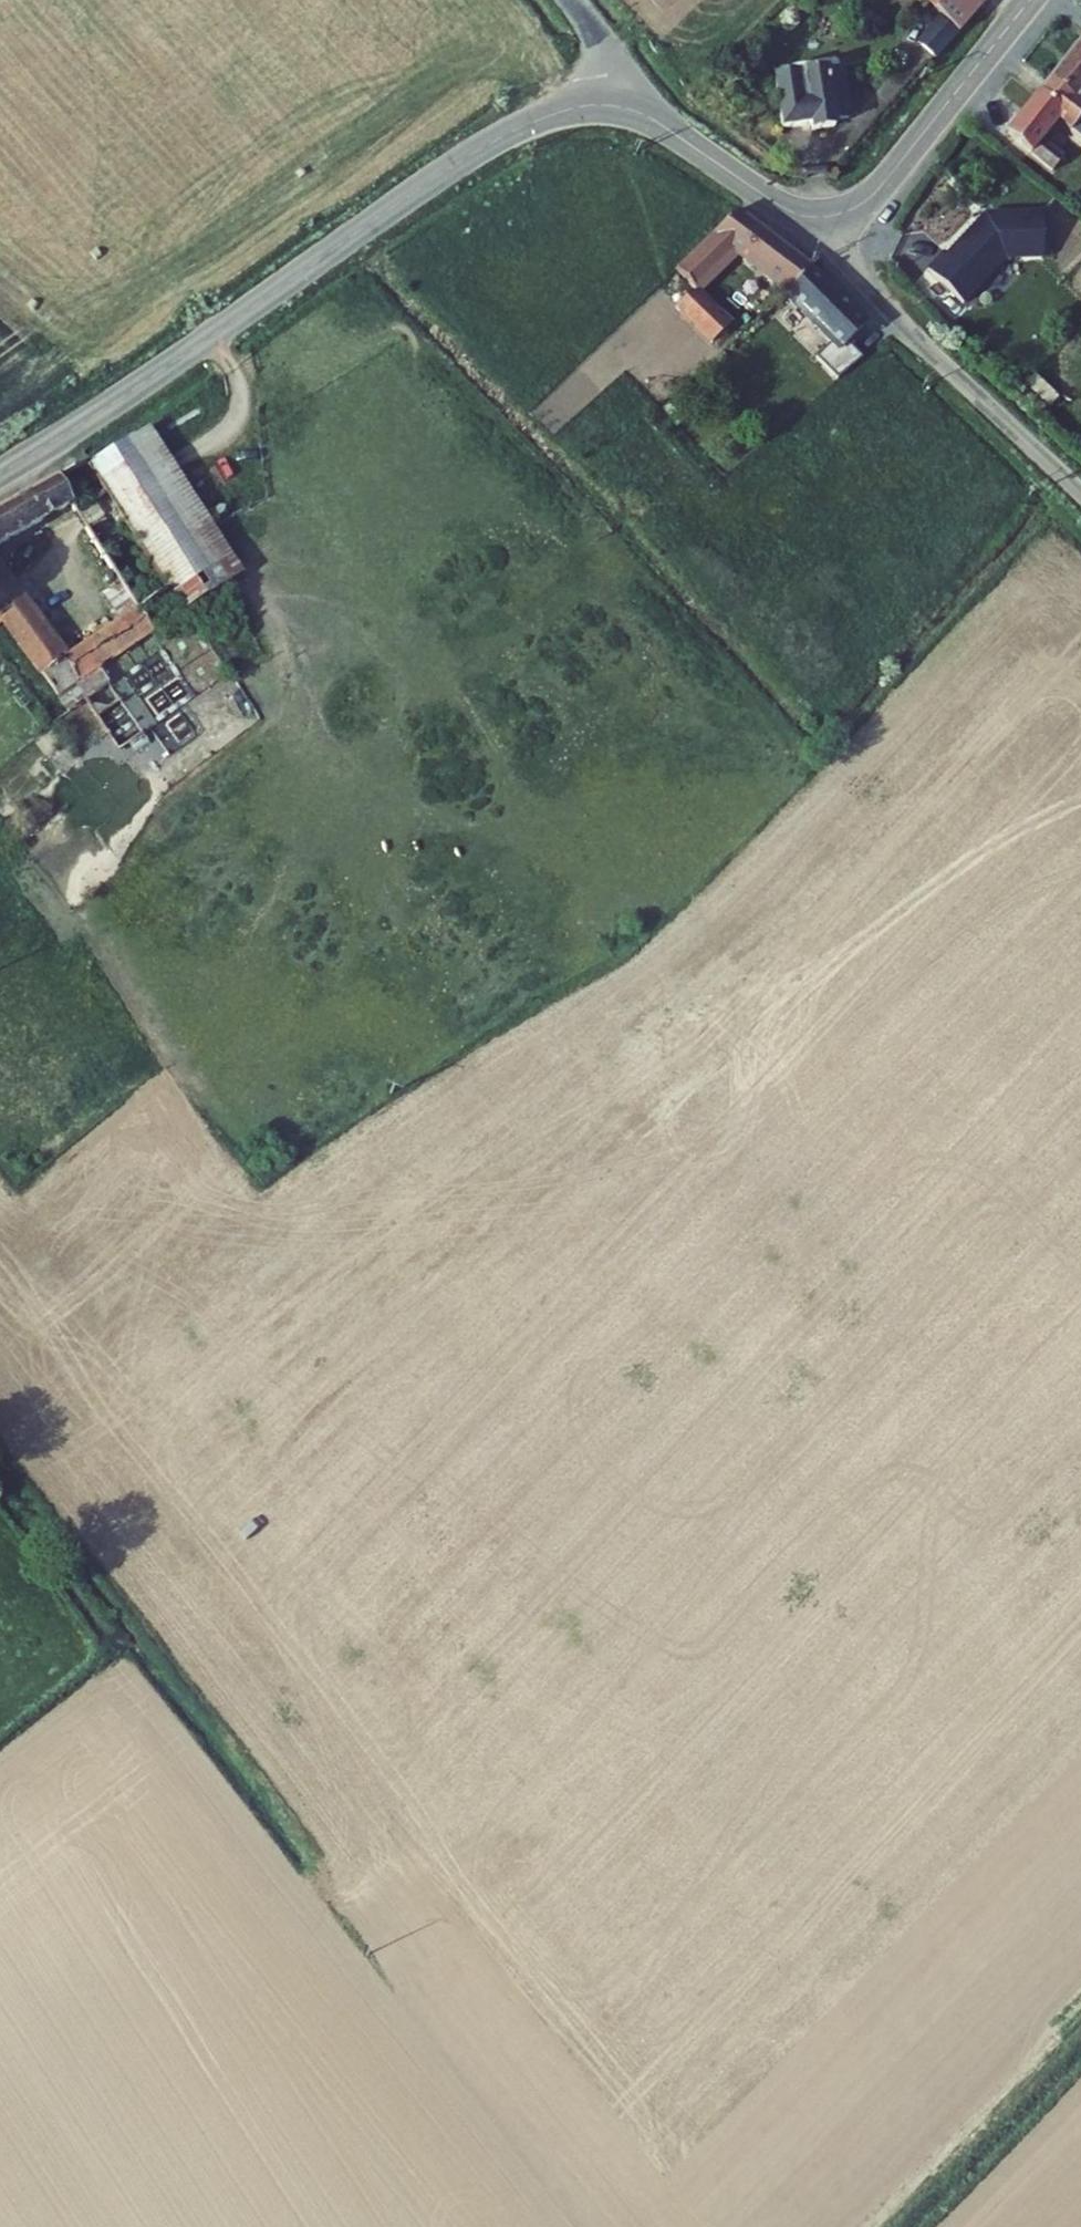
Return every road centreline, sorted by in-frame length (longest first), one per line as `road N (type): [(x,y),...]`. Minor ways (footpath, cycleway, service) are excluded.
road 1 (tertiary): [(0,475),(482,151),(557,117),(608,110)]
road 2 (unclassified): [(813,217),(882,301),(1080,492)]
road 3 (tertiary): [(813,217),(847,212),(878,193),(1033,0)]
road 4 (tertiary): [(608,110),(654,120),(777,204),(813,217)]
road 5 (unclassified): [(572,0),(606,51),(608,110)]

